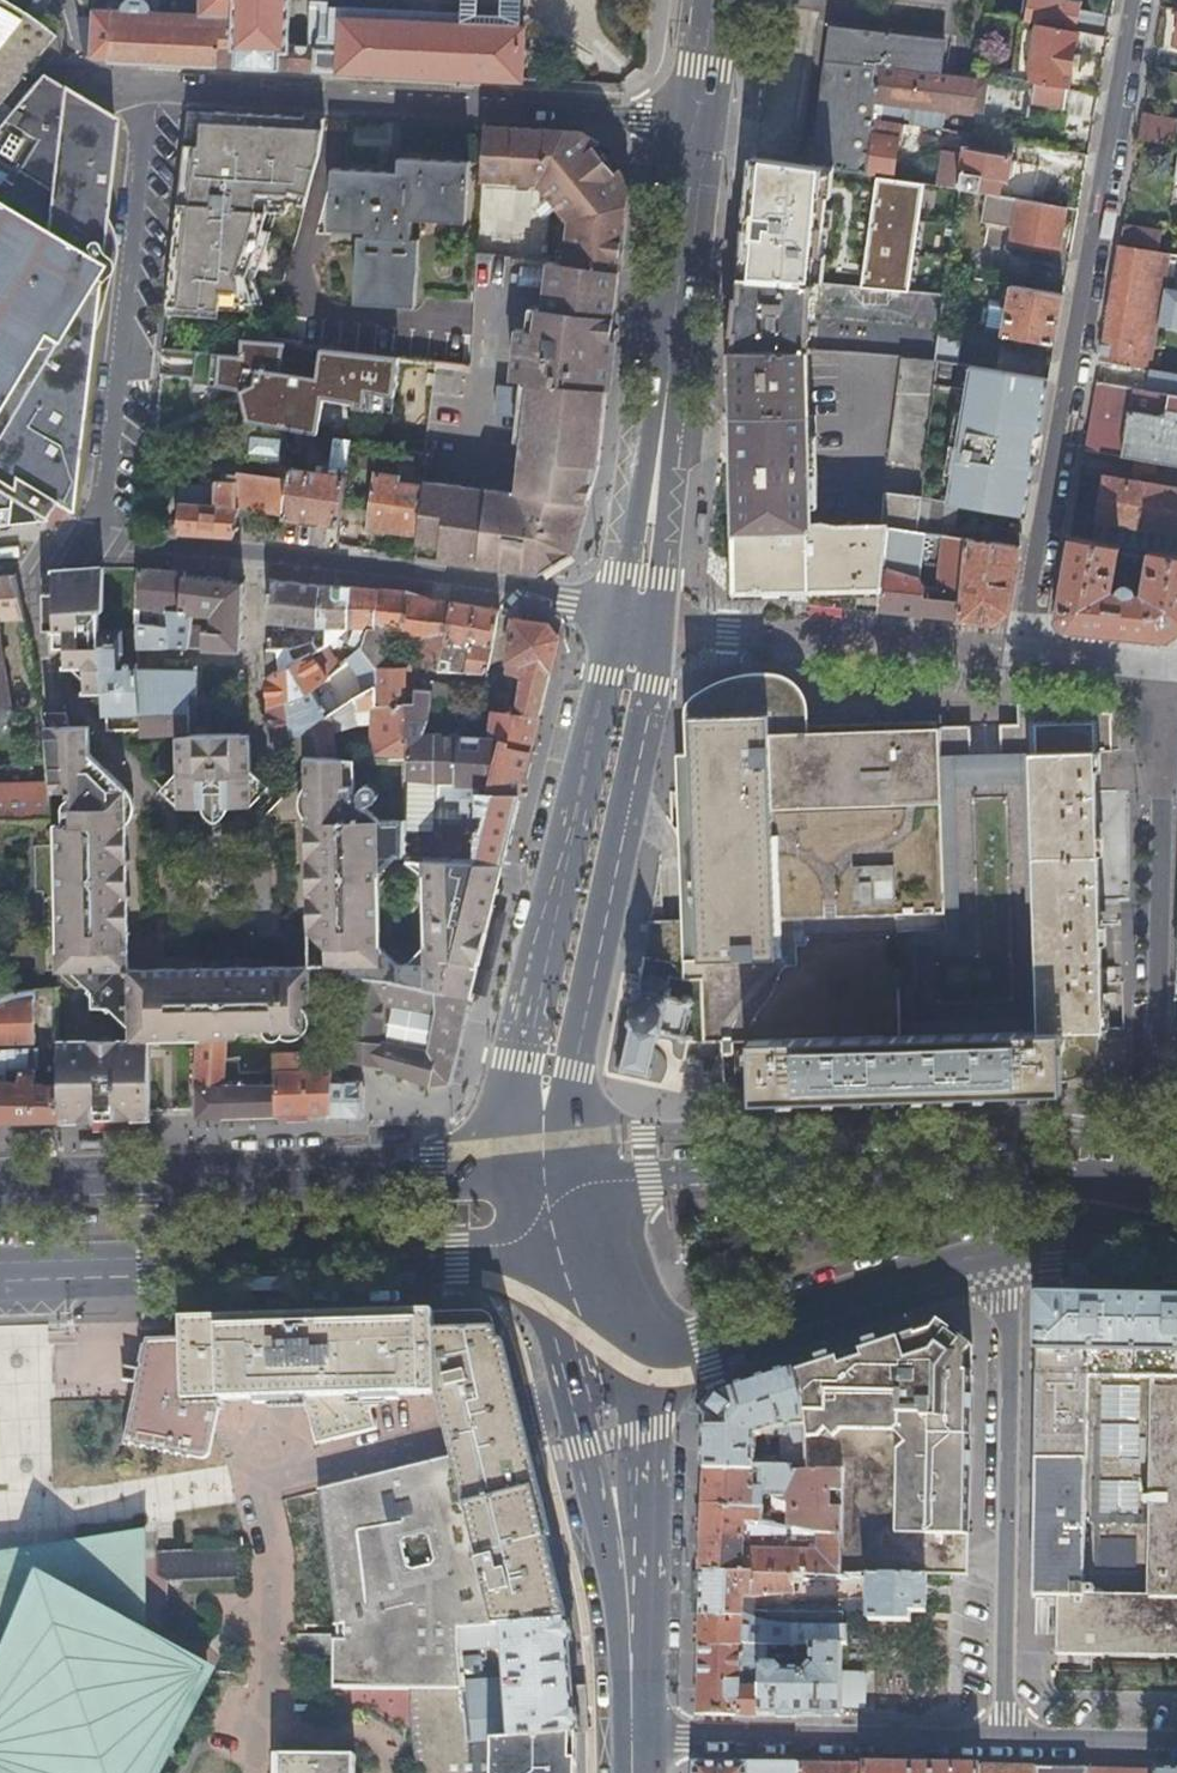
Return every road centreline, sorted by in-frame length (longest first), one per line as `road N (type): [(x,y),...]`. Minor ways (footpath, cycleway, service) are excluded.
road 1 (residential): [(116,541),(146,83),(694,120)]
road 2 (residential): [(1018,649),(1133,0)]
road 3 (secondary): [(1147,1203),(1061,1174),(1003,1168),(544,1174)]
road 4 (secondary): [(635,612),(603,648),(517,1062),(544,1174)]
road 5 (secondary): [(544,1174),(644,683),(635,612)]
road 6 (secondary): [(0,1272),(462,1262),(559,1252)]
road 7 (secondary): [(544,1174),(0,1189)]
road 8 (residential): [(1147,1203),(1160,668)]
road 9 (residential): [(635,612),(360,566),(116,541)]
road 10 (residential): [(1004,1736),(1009,1300),(1001,1247)]
road 11 (secondary): [(604,1369),(1001,1247)]
road 12 (secondary): [(632,1734),(649,1684),(647,1432),(604,1369)]
road 13 (secondary): [(604,1369),(581,1405),(577,1432),(613,1589),(632,1734)]
road 14 (residential): [(632,1734),(1004,1736)]
road 15 (secondary): [(694,120),(664,443)]
road 16 (secondary): [(635,612),(662,577),(672,511),(664,443)]
road 17 (secondary): [(664,443),(633,507),(622,570),(635,612)]
road 18 (residential): [(1004,1736),(1176,1743)]
road 19 (secondary): [(1001,1247),(1147,1203)]
road 20 (residential): [(1160,668),(1018,649)]
road 21 (secondary): [(559,1252),(604,1369)]
road 22 (secondary): [(710,0),(694,120)]

